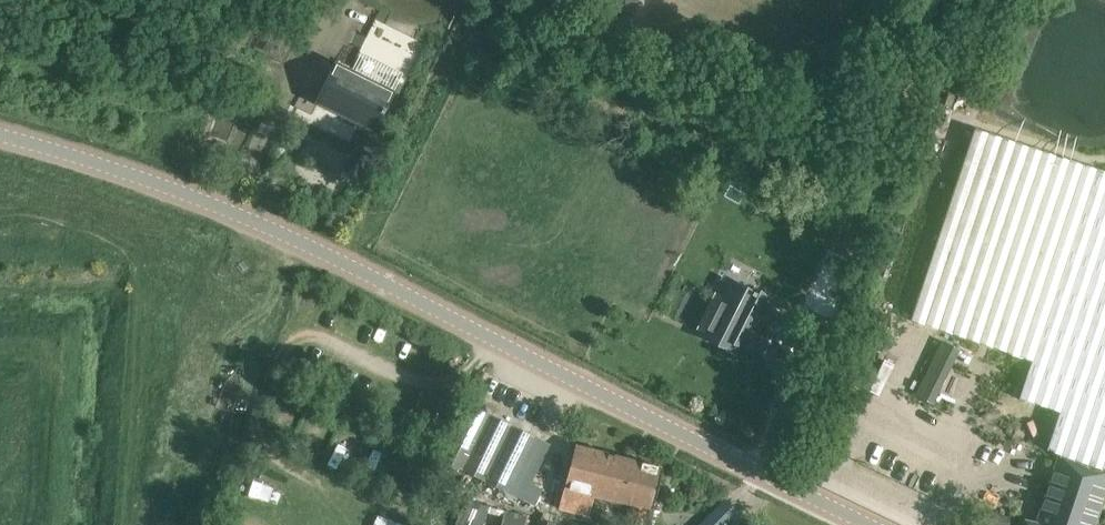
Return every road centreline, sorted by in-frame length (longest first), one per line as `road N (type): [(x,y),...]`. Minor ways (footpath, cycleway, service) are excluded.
road 1 (unclassified): [(870,524),(279,230),(121,169),(0,135)]

